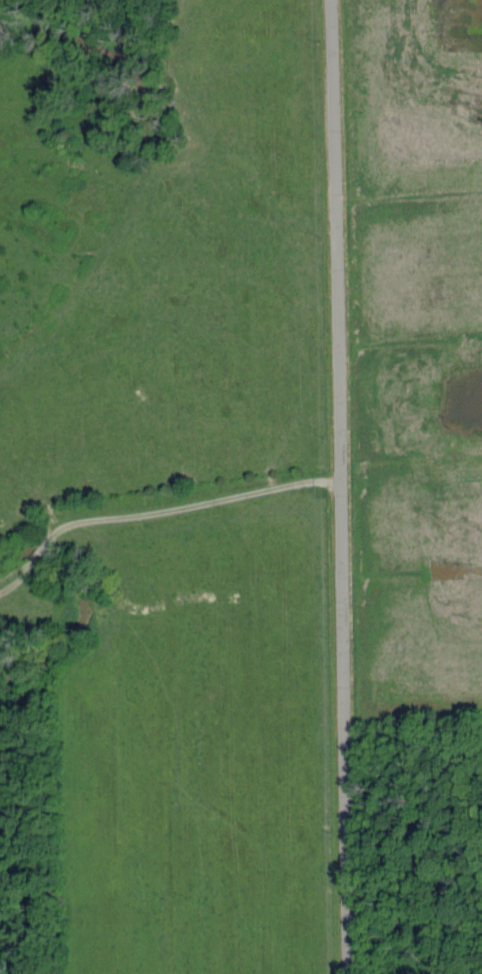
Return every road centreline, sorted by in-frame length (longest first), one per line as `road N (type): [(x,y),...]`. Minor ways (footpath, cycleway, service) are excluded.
road 1 (residential): [(352,973),(332,0)]

